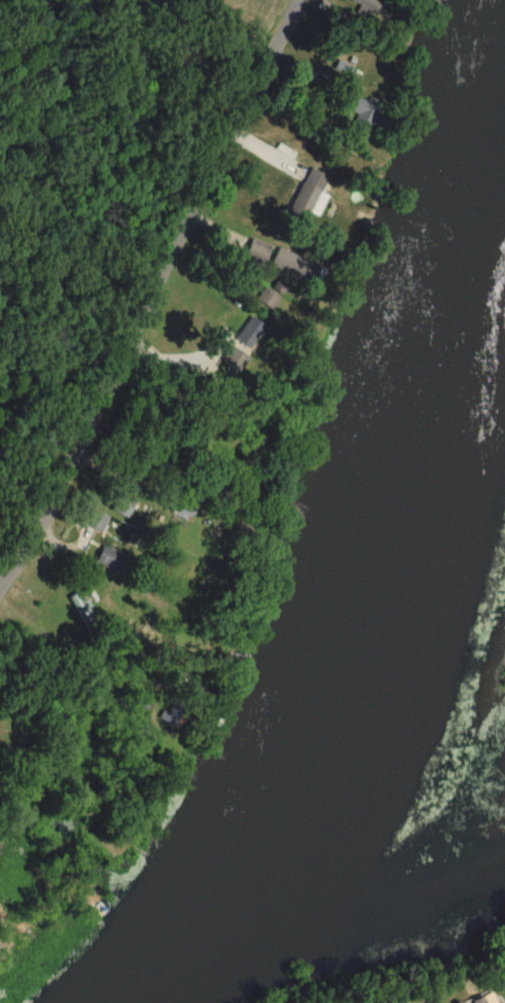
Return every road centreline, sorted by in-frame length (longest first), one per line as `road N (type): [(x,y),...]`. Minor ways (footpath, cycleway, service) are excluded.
road 1 (residential): [(0,585),(77,455),(298,0)]

